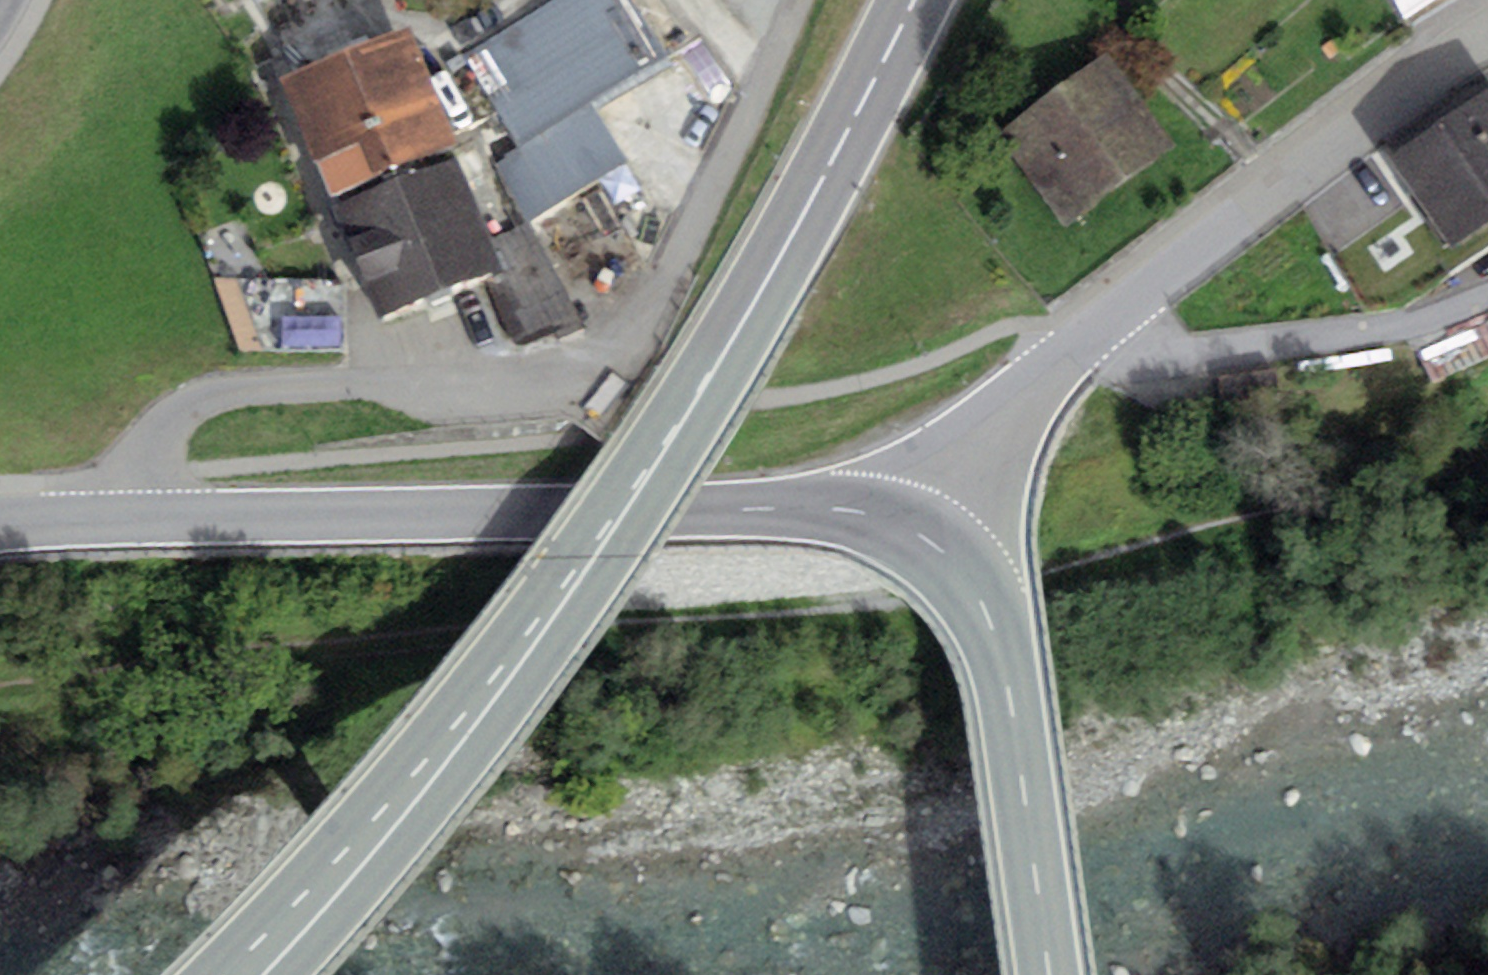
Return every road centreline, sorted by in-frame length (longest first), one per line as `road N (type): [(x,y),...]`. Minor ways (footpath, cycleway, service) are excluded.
road 1 (track): [(0,686),(870,617),(1487,449)]
road 2 (primary): [(246,974),(460,735),(559,605),(827,184),(917,0)]
road 3 (residential): [(121,518),(170,424),(225,393),(510,388),(567,376),(632,334),(668,284),(794,0)]
road 4 (secondary): [(930,538),(884,518),(780,509),(121,518)]
road 5 (tertiary): [(1487,41),(1424,81),(1103,329)]
road 6 (secondary): [(1050,974),(1001,648),(981,597),(930,538)]
road 7 (unclassified): [(1487,301),(1191,353),(1132,344),(1103,329)]
road 8 (tertiary): [(1103,329),(1002,426),(930,538)]
road 9 (secondary): [(121,518),(0,525)]

